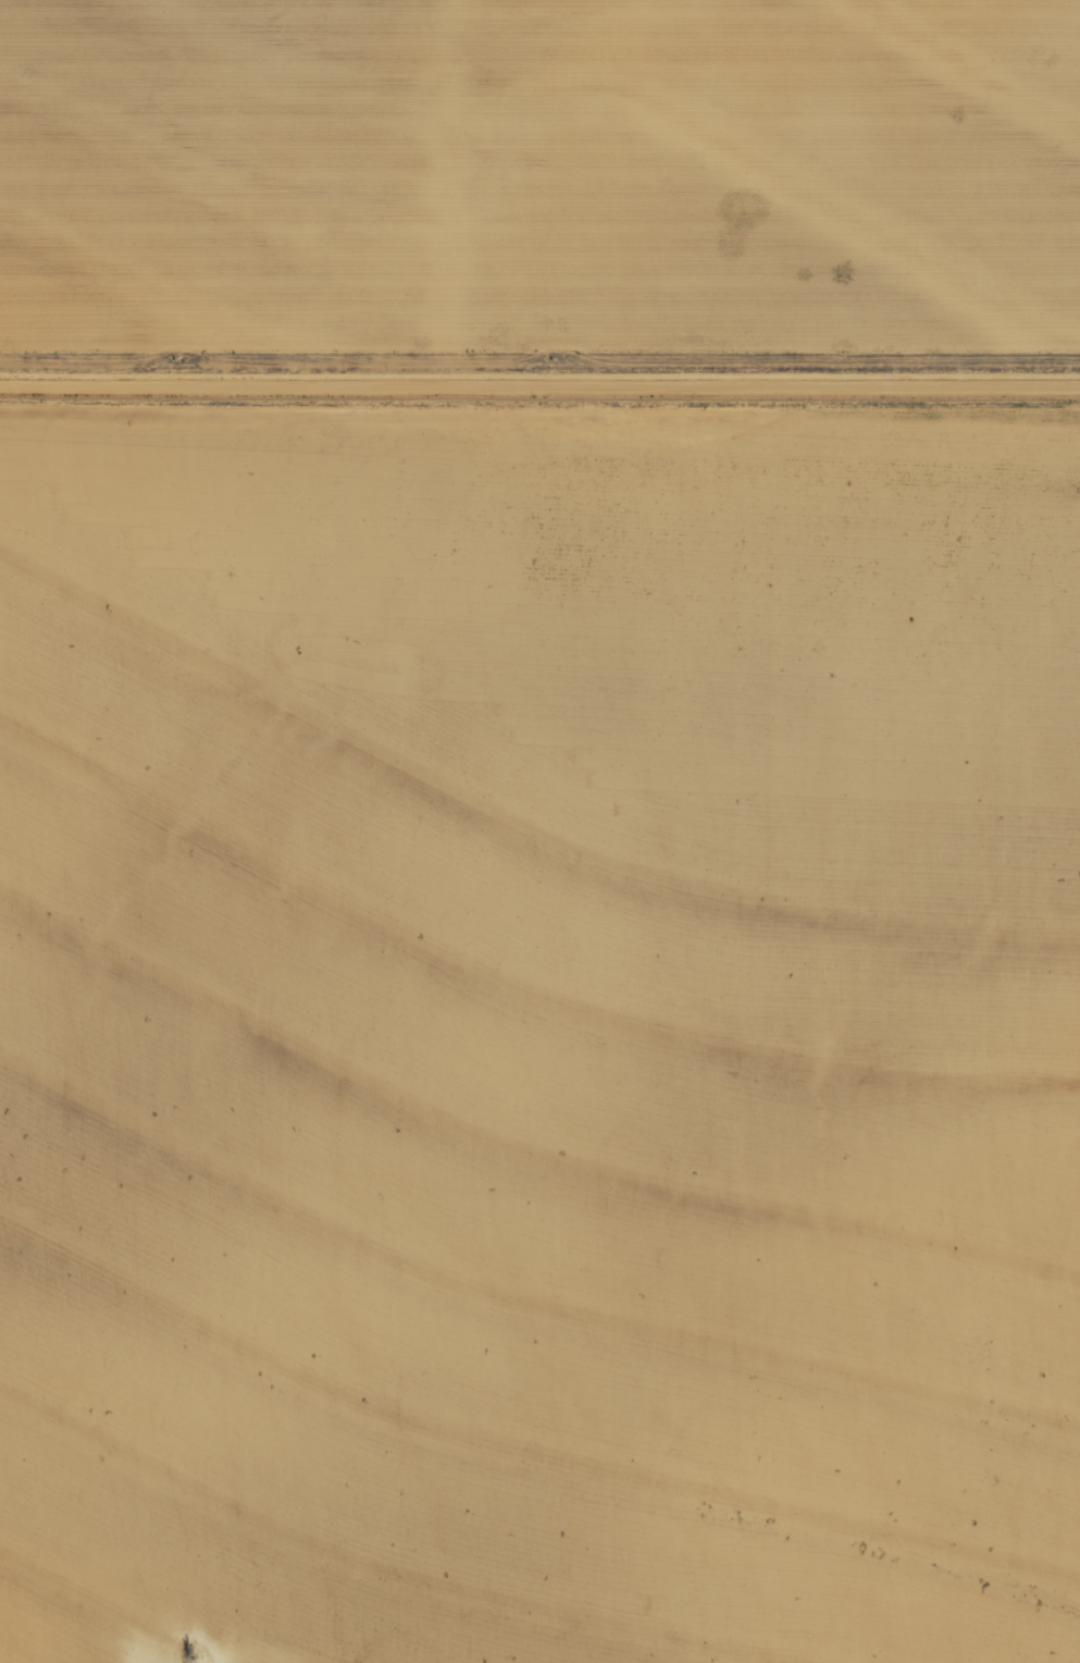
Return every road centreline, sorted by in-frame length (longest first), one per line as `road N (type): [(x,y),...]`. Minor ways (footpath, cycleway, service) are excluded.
road 1 (residential): [(1079,387),(0,386)]

